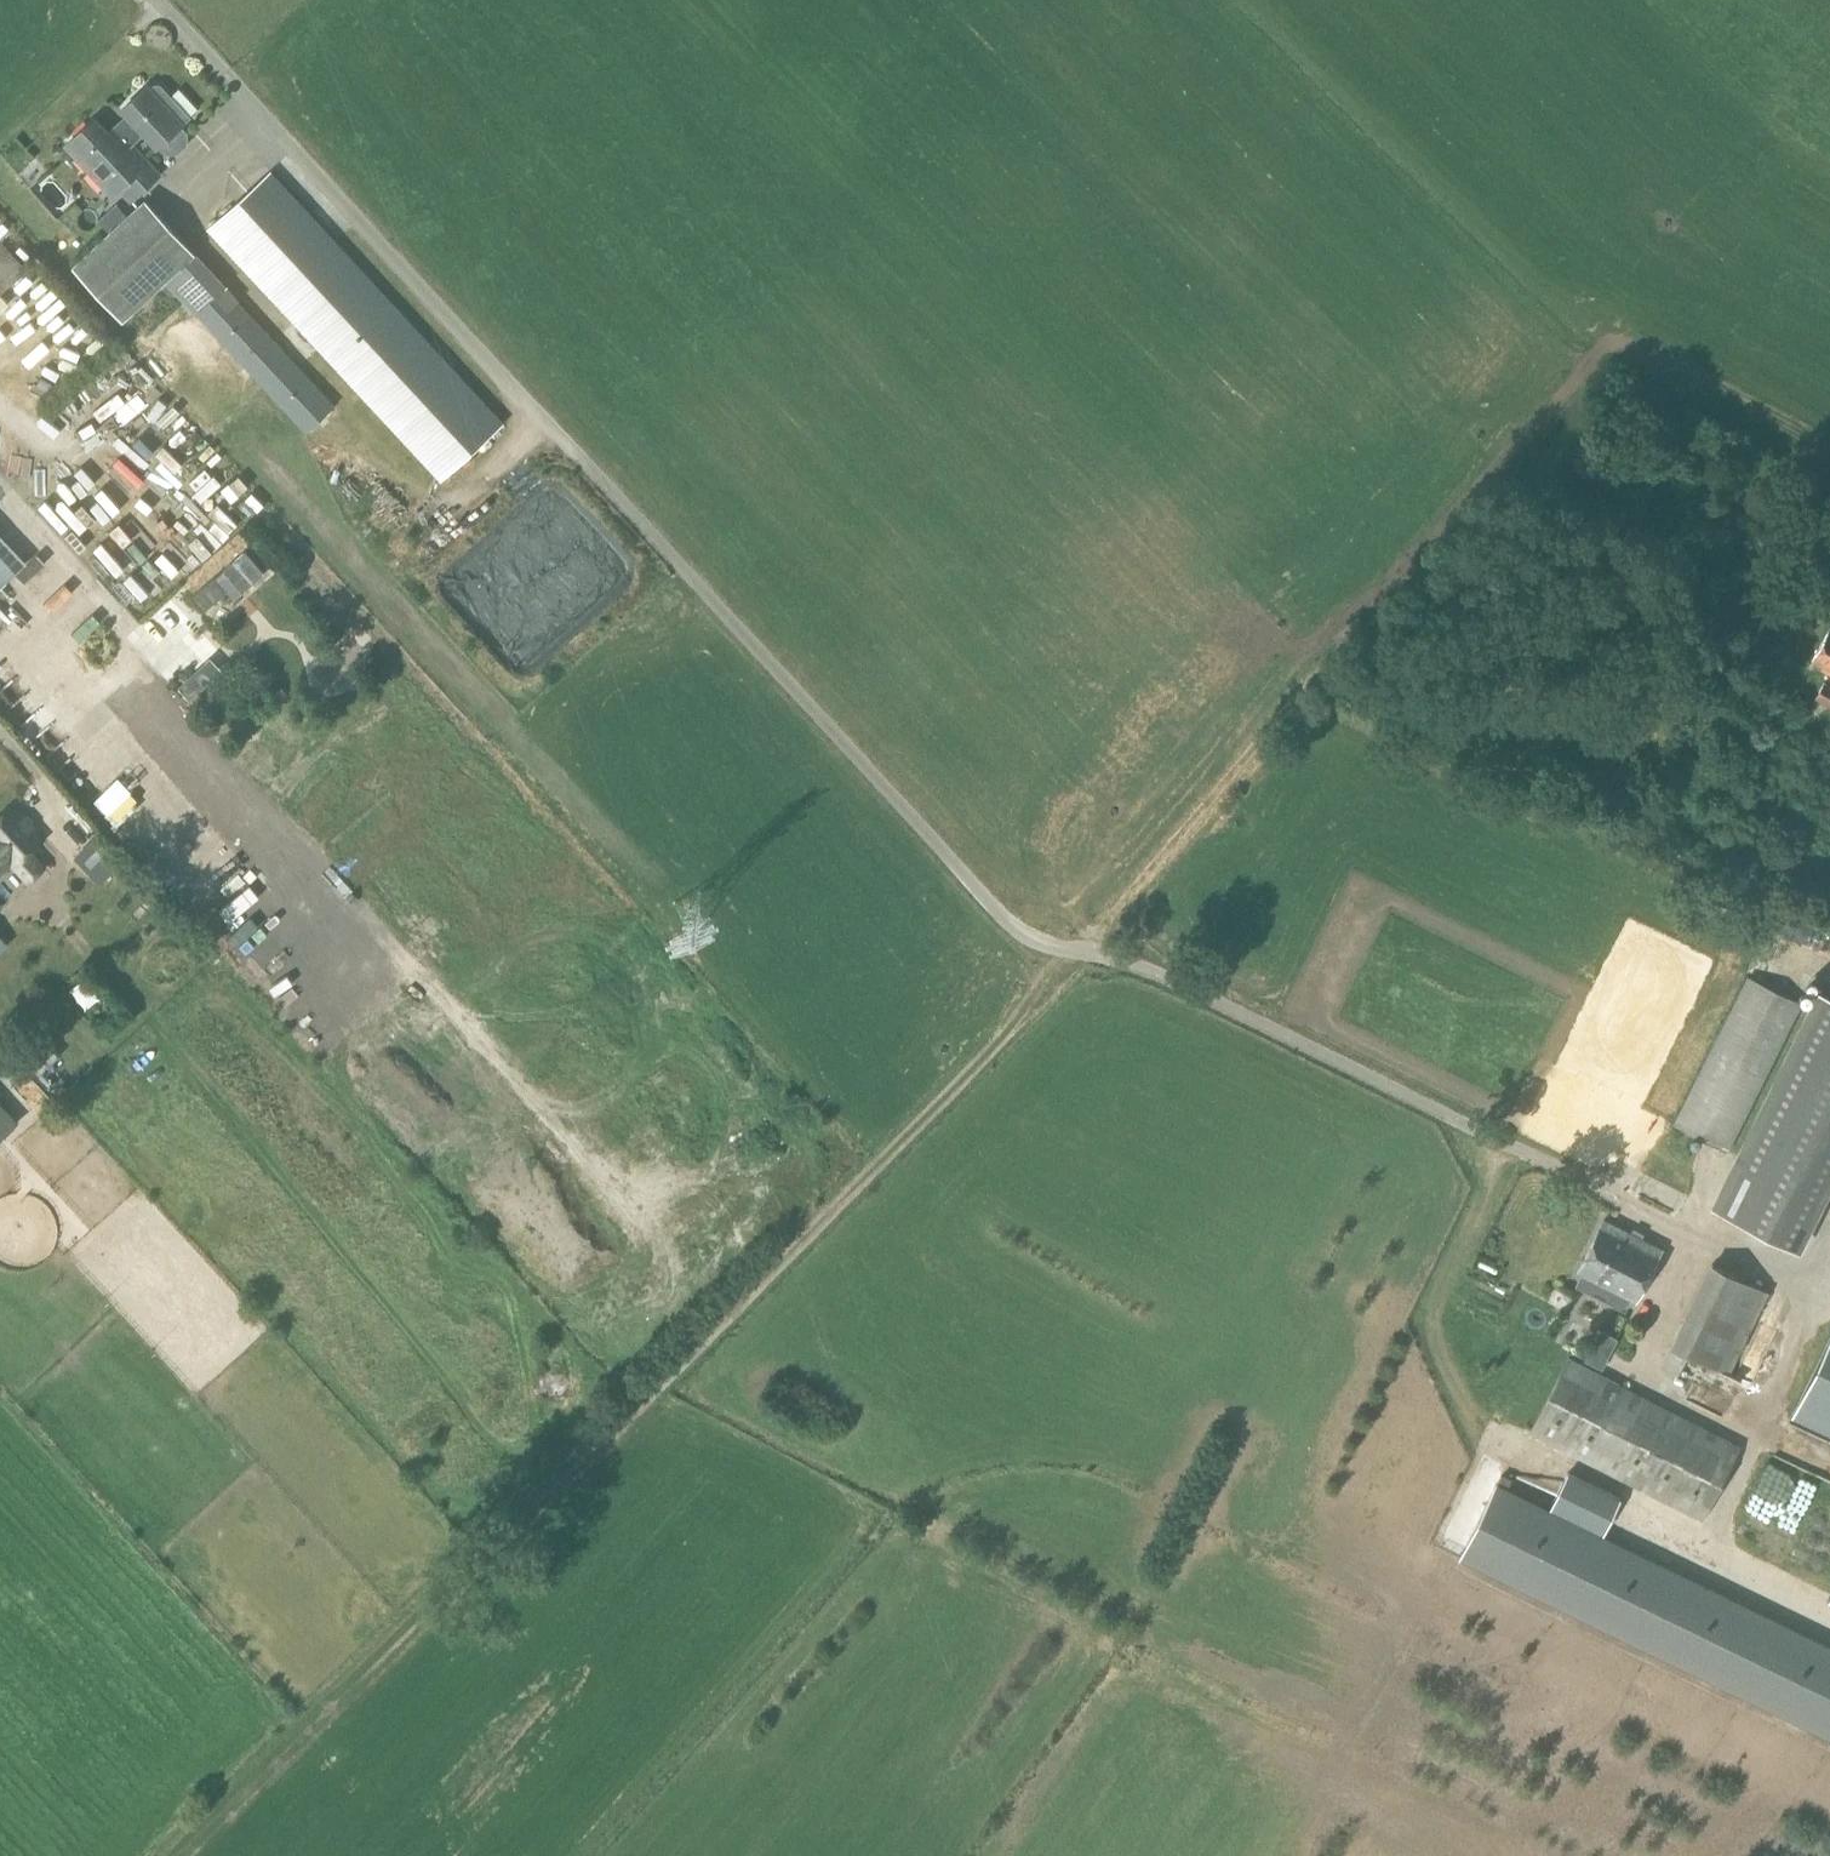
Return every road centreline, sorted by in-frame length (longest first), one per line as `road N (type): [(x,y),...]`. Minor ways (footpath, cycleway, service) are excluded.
road 1 (unclassified): [(1533,1151),(1171,979),(1059,947),(161,0)]

